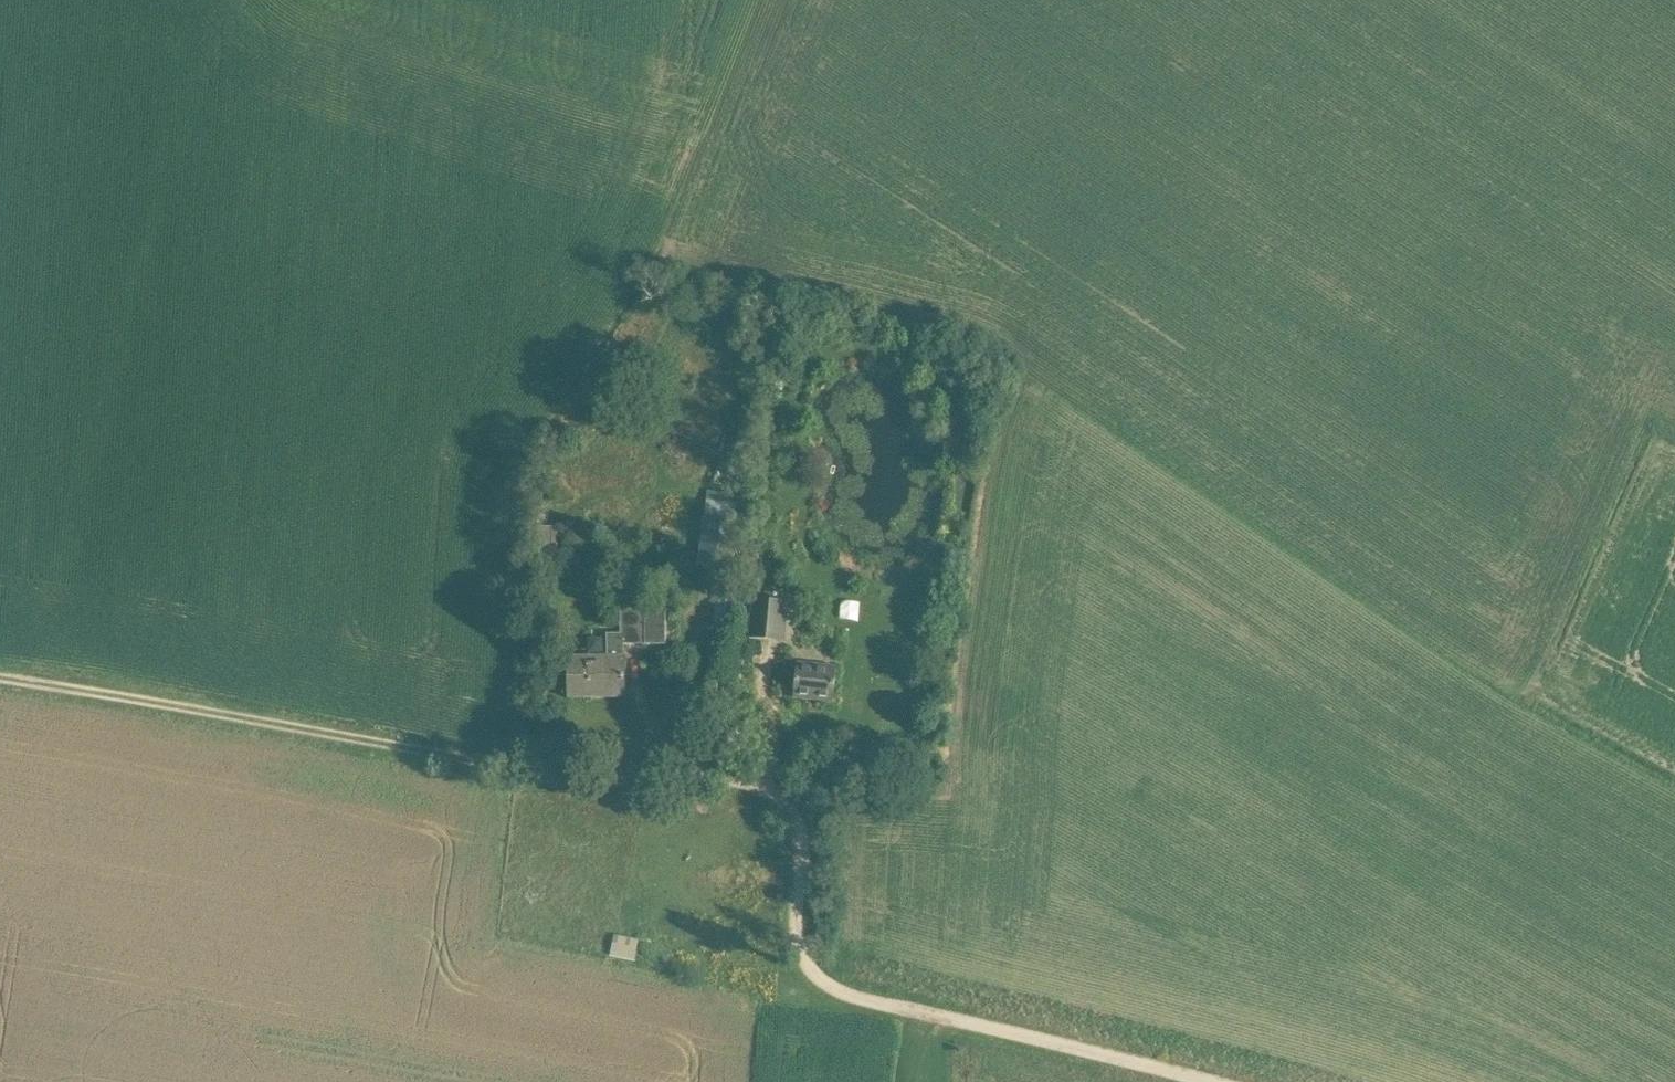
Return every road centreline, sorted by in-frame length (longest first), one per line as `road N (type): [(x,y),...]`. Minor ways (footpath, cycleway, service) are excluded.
road 1 (track): [(1204,1081),(848,992),(815,972),(797,942),(797,850),(787,815),(763,789),(694,771),(551,776),(0,676)]

